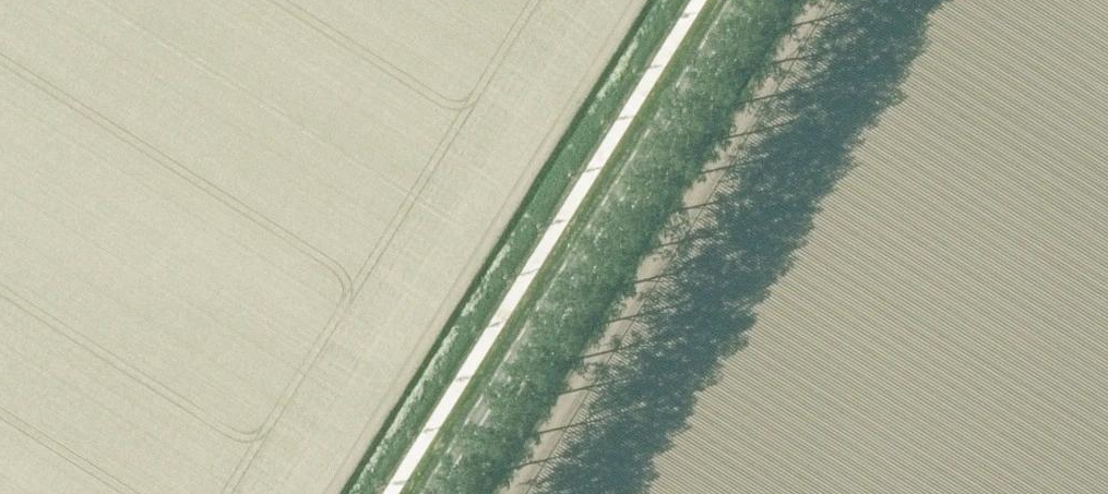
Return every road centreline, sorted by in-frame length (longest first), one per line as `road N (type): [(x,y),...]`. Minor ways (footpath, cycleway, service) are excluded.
road 1 (secondary): [(438,493),(747,0)]

